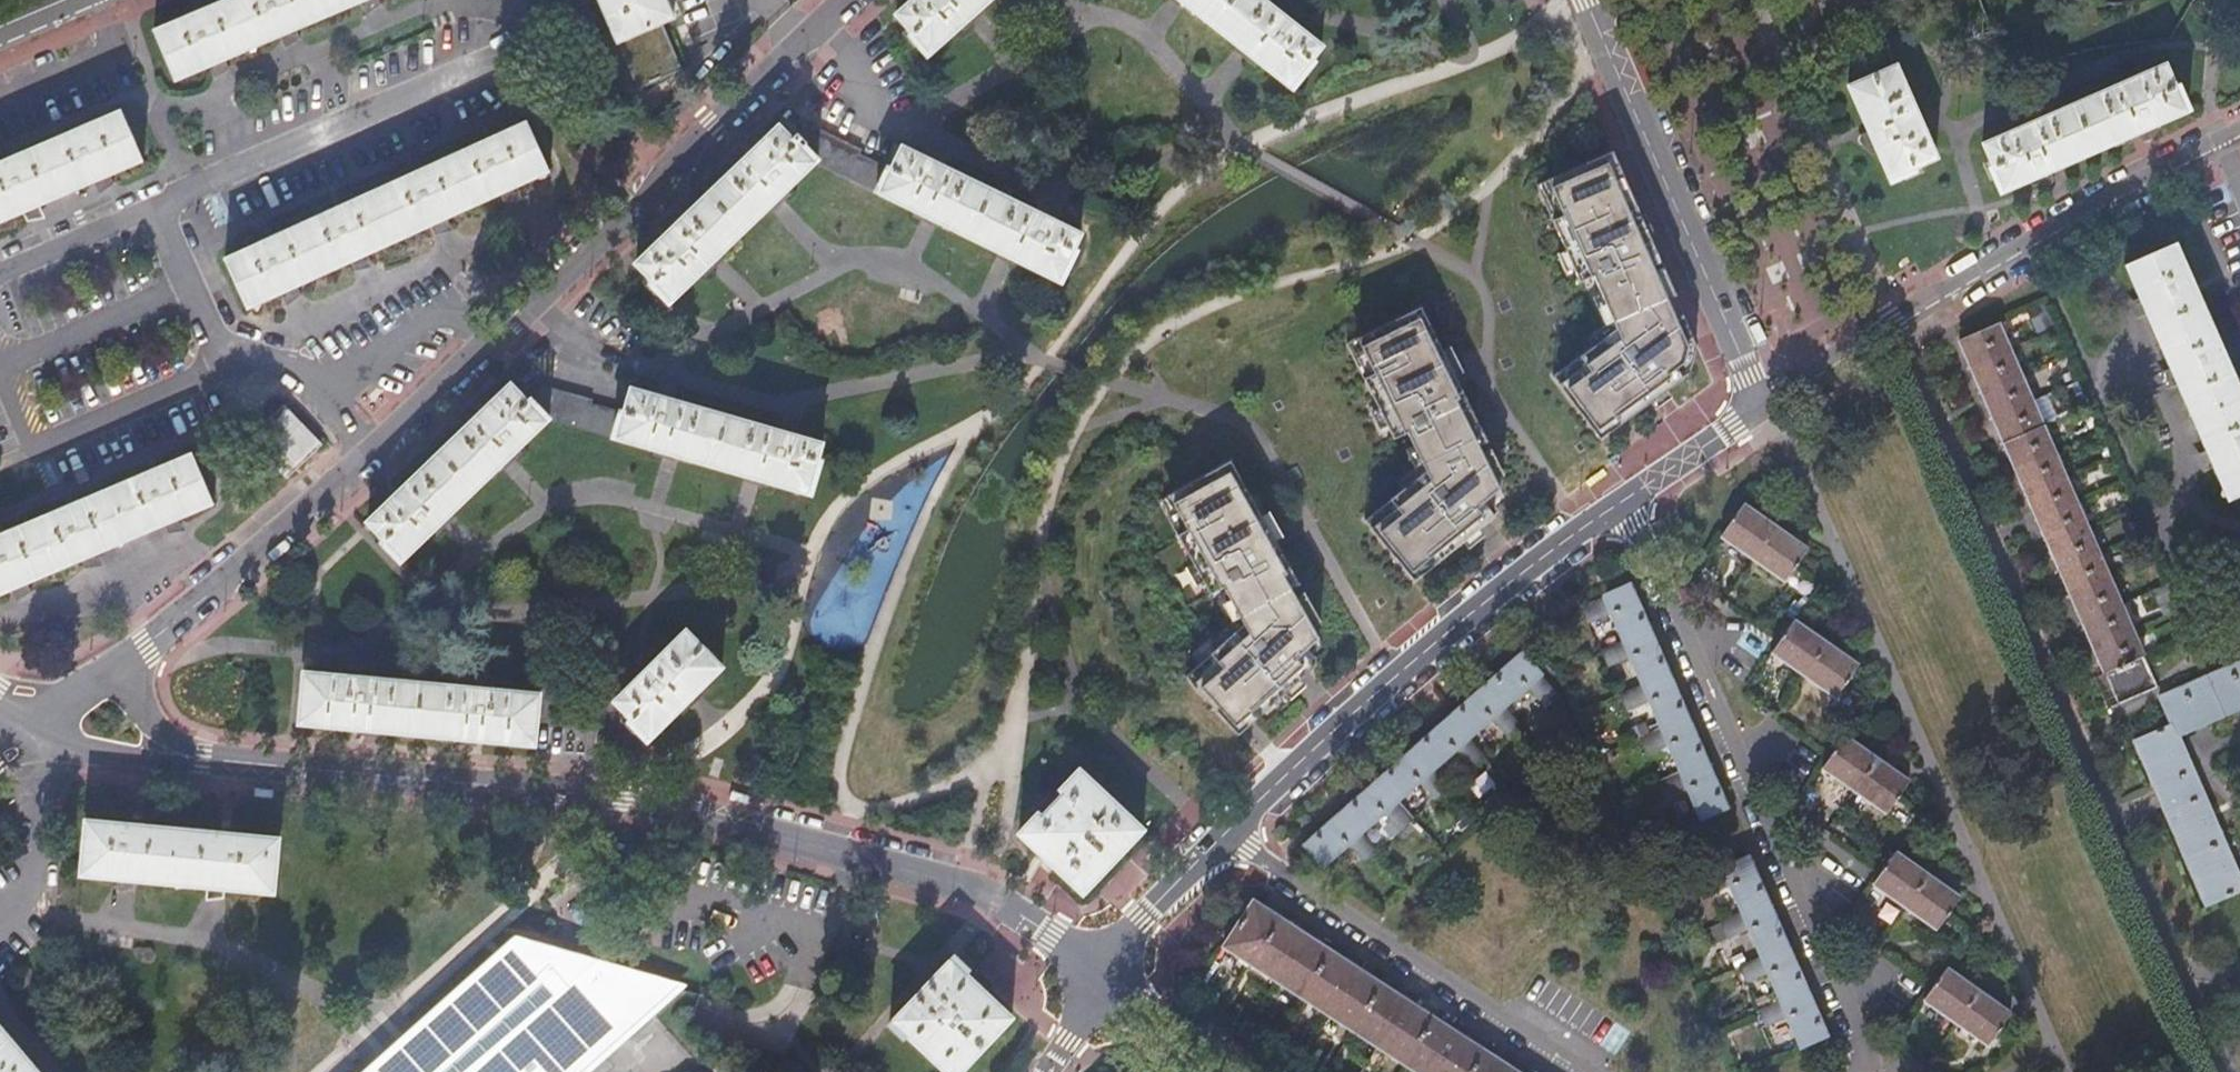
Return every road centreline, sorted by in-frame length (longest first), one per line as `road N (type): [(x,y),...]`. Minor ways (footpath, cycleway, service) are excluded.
road 1 (residential): [(49,722),(204,762),(633,800),(718,815),(933,874),(1105,974)]
road 2 (residential): [(1105,974),(1143,923),(1396,676),(1580,530),(1761,401)]
road 3 (residential): [(372,452),(850,0)]
road 4 (residential): [(2239,139),(1888,321),(1761,401)]
road 5 (residential): [(1761,401),(1583,0)]
road 6 (residential): [(544,39),(156,204)]
road 7 (residential): [(49,722),(372,452)]
road 8 (residential): [(0,378),(26,439),(39,445),(241,356)]
road 9 (residential): [(241,356),(217,348),(156,204)]
road 10 (residential): [(156,204),(0,271)]
road 11 (residential): [(1105,974),(1242,1071)]
road 12 (residential): [(372,452),(288,369),(241,356)]

